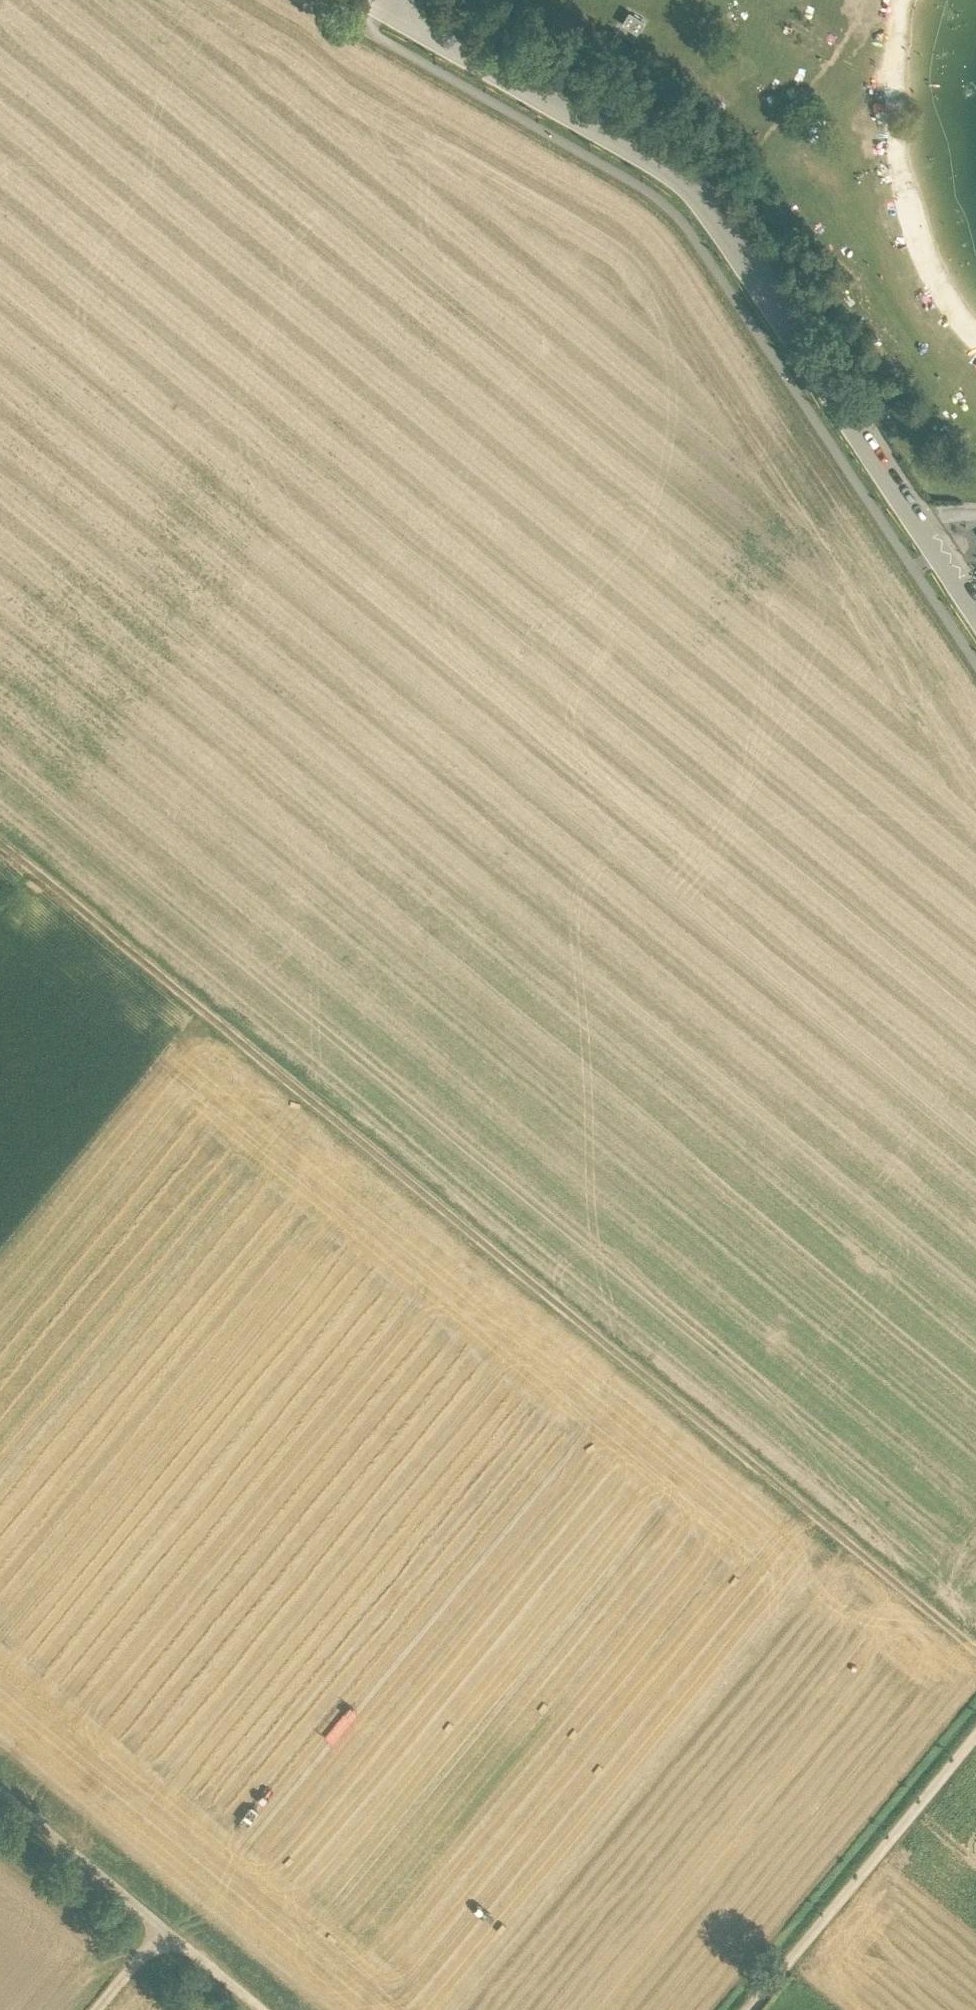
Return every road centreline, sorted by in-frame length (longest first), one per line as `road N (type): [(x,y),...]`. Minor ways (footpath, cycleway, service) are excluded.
road 1 (track): [(0,849),(975,1650)]
road 2 (residential): [(975,603),(704,205),(665,167),(390,12)]
road 3 (track): [(975,1728),(744,2009)]
road 4 (track): [(0,1790),(266,2009)]

